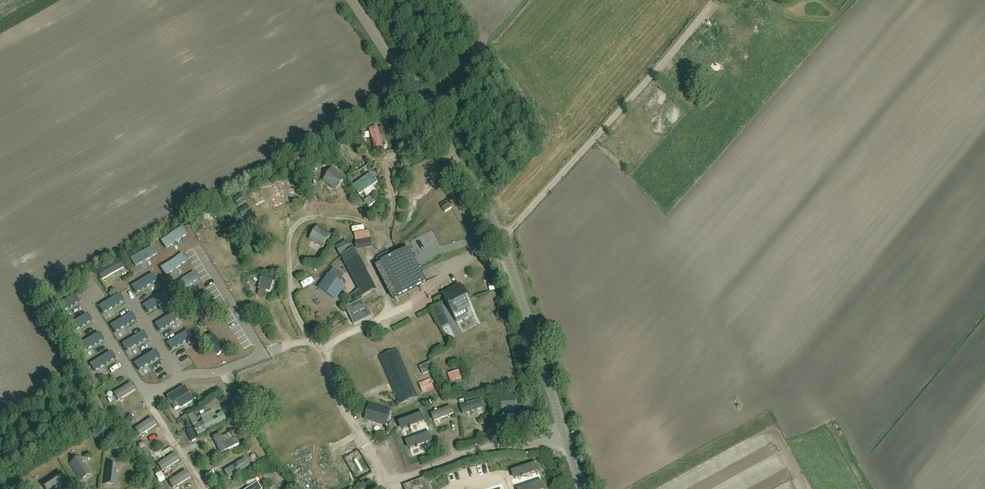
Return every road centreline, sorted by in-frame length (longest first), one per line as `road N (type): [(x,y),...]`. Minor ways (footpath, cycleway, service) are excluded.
road 1 (unclassified): [(582,488),(501,240),(352,0)]

